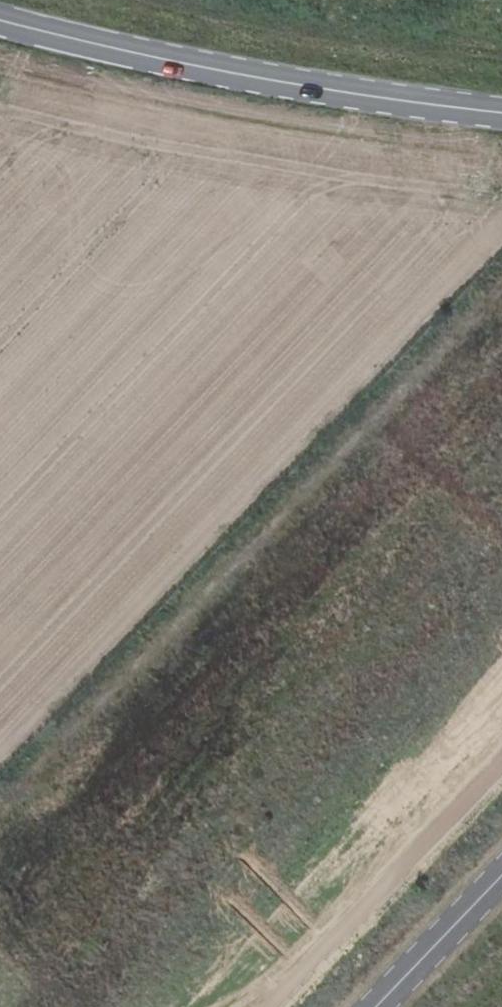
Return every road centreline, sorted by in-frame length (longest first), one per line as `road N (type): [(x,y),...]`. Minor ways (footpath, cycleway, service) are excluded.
road 1 (secondary): [(501,113),(252,77),(0,20)]
road 2 (unclassified): [(267,1006),(501,762)]

